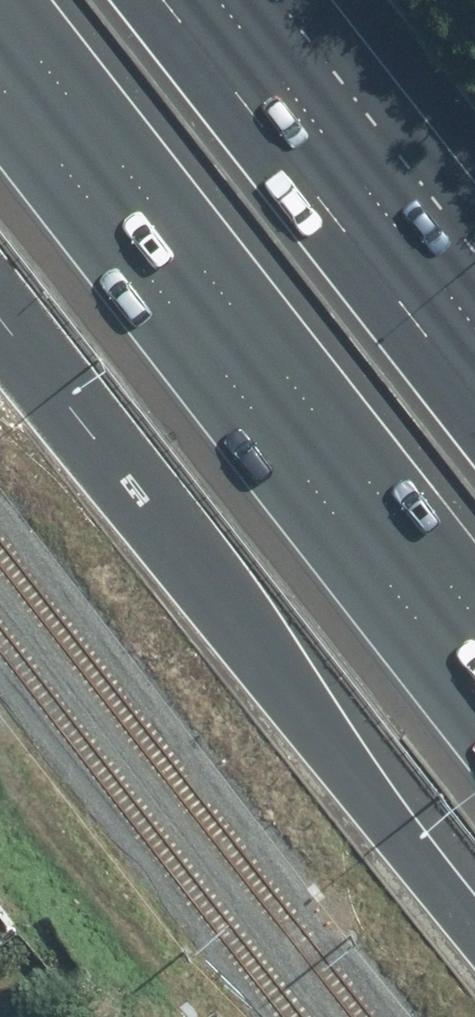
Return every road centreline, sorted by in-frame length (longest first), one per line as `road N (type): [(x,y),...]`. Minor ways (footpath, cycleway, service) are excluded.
road 1 (motorway): [(474,673),(0,44)]
road 2 (motorway): [(474,942),(321,751),(173,535),(0,317)]
road 3 (motorway): [(170,0),(474,393)]

